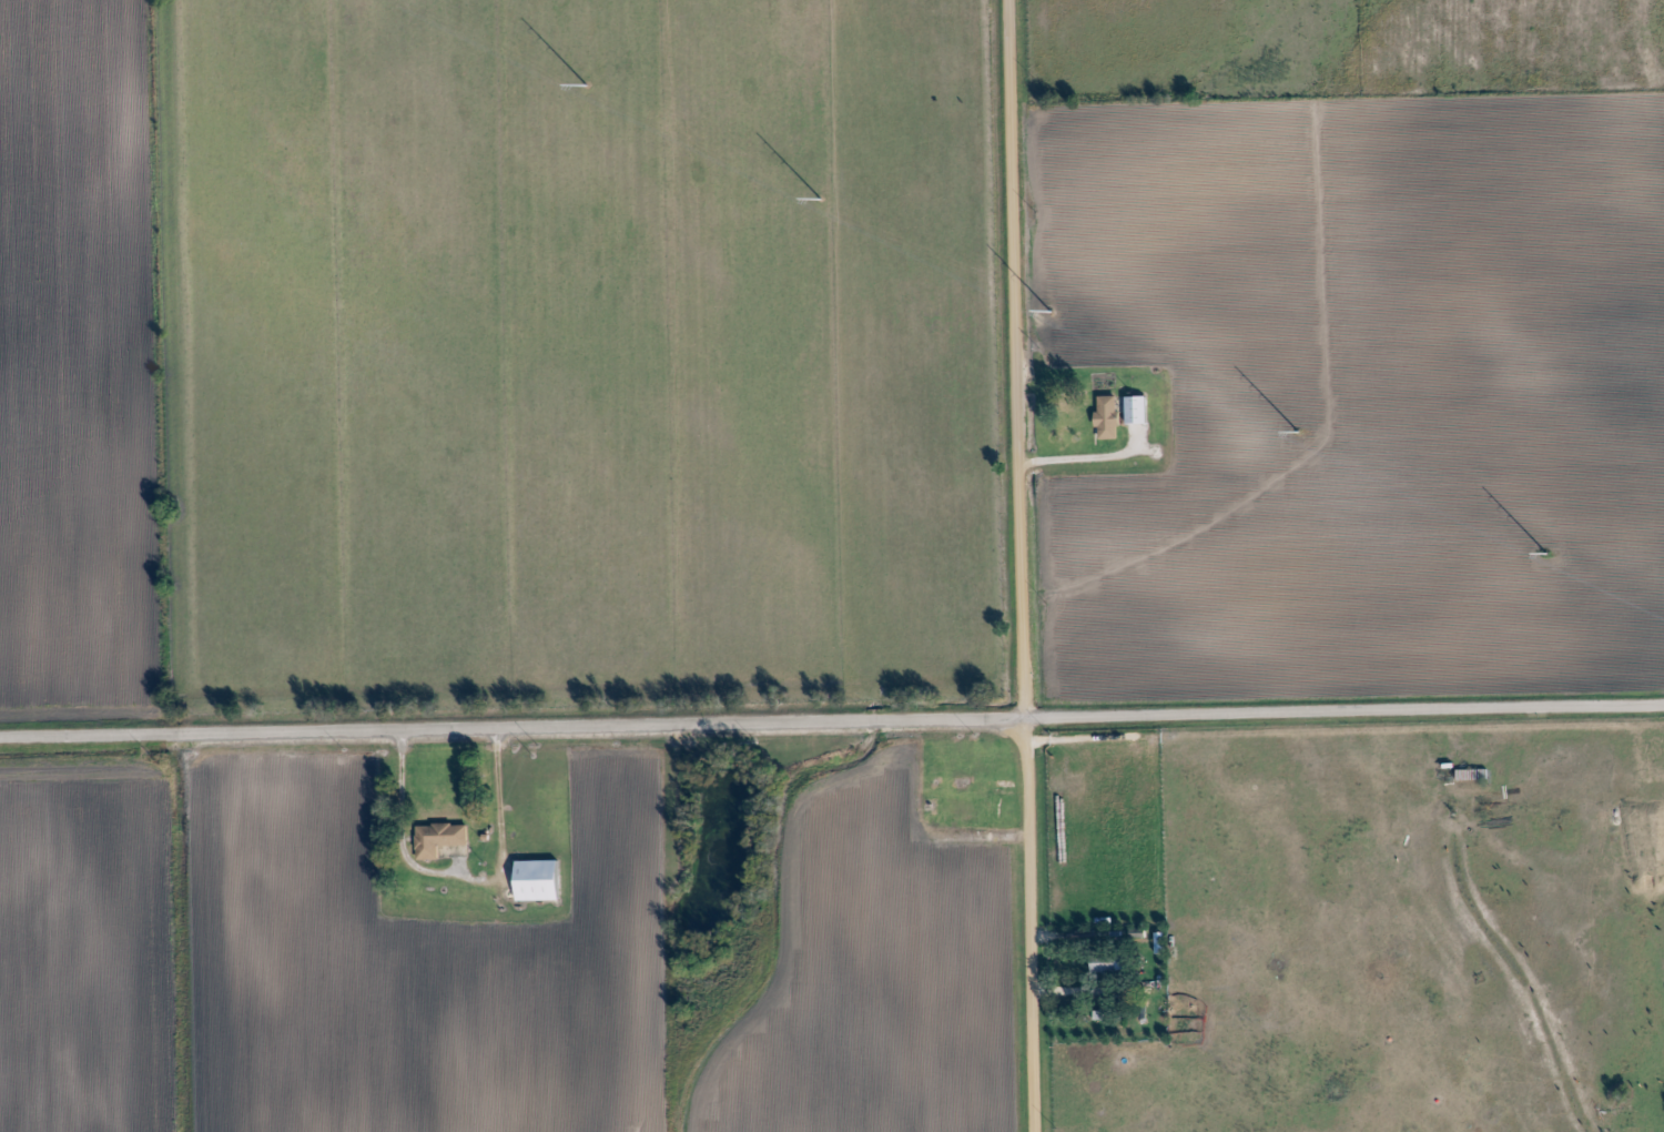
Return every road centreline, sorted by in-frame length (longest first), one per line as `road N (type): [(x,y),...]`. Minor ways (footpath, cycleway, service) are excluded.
road 1 (residential): [(0,734),(1663,702)]
road 2 (residential): [(1013,0),(1038,1131)]

